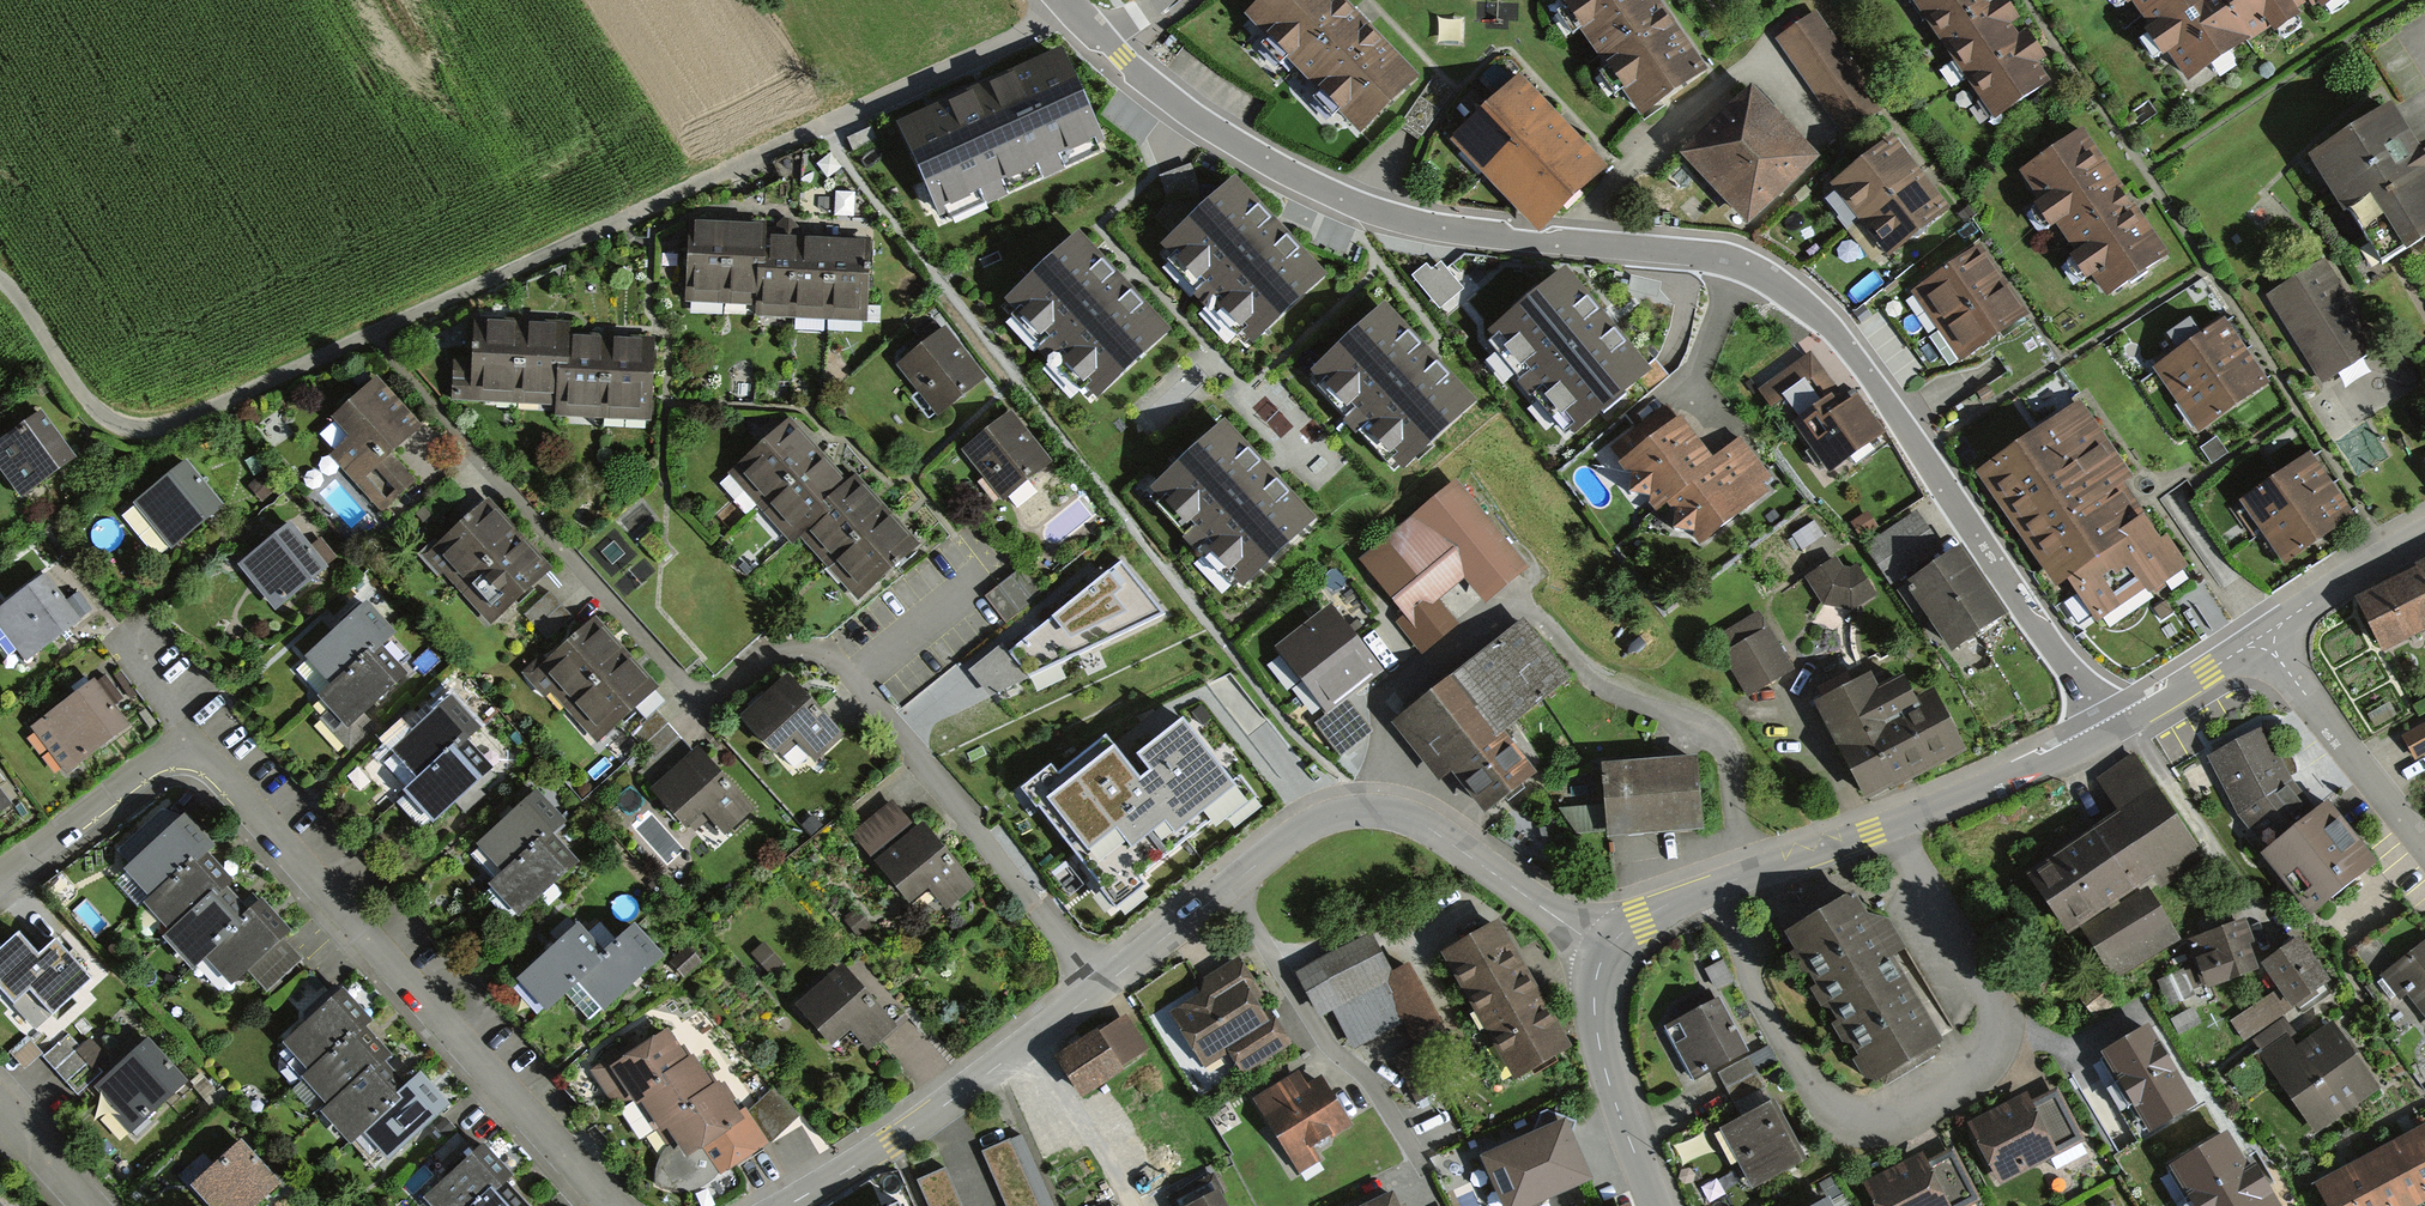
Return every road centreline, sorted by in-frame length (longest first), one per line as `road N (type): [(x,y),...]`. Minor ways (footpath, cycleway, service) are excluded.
road 1 (unclassified): [(2108,735),(1837,332),(1762,269),(1735,257),(1459,227),(1396,210),(1286,163),(1097,35),(1063,0)]
road 2 (track): [(818,124),(168,427),(109,426),(75,400),(0,280)]
road 3 (residential): [(435,409),(680,679),(693,686),(732,677),(790,644),(815,645),(1097,986)]
road 4 (residential): [(602,1205),(422,1005),(195,730)]
road 5 (residential): [(1604,949),(1547,917),(1455,835),(1400,808),(1359,804),(1329,810),(1296,830),(1097,986)]
road 6 (residential): [(2108,735),(1965,798),(1633,919),(1604,949)]
road 7 (residential): [(1097,986),(884,1144),(784,1205)]
road 8 (track): [(1068,6),(818,124)]
road 9 (residential): [(1604,949),(1588,1007),(1594,1057),(1652,1205)]
road 10 (residential): [(2263,635),(2424,850)]
road 11 (residential): [(195,730),(0,873)]
road 12 (residential): [(2424,535),(2263,635)]
road 13 (residential): [(2263,635),(2108,735)]
road 14 (residential): [(85,1205),(0,1111)]

